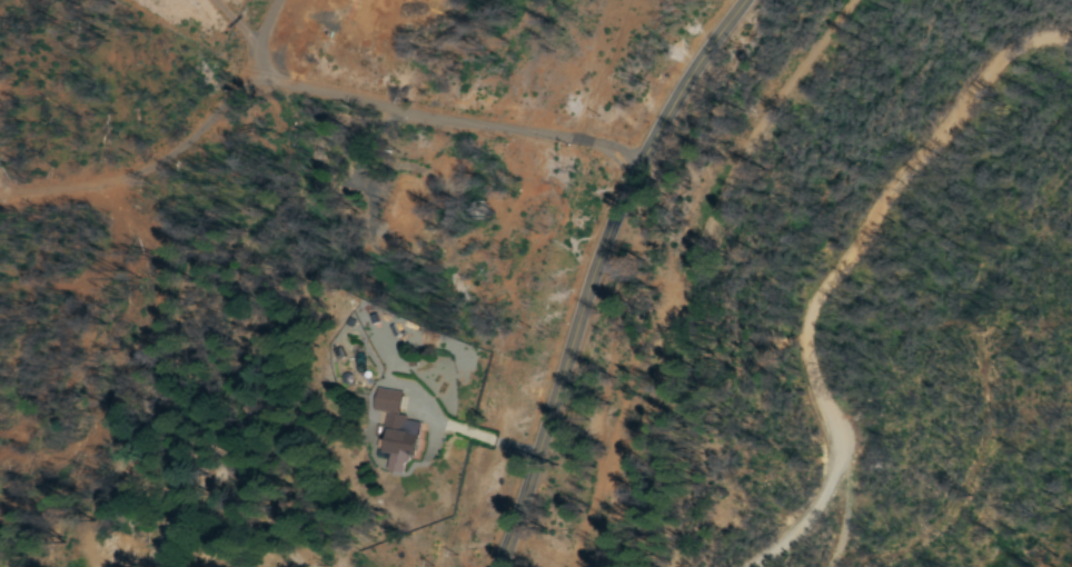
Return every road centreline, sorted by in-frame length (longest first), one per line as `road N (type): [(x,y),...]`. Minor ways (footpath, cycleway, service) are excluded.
road 1 (residential): [(1071,33),(1005,70),(827,286),(818,308),(818,379),(832,447),(827,489),(798,533),(751,566)]
road 2 (track): [(570,566),(731,223),(890,0)]
road 3 (tertiary): [(501,566),(598,270),(665,133),(747,0)]
road 4 (residential): [(638,183),(363,0)]

